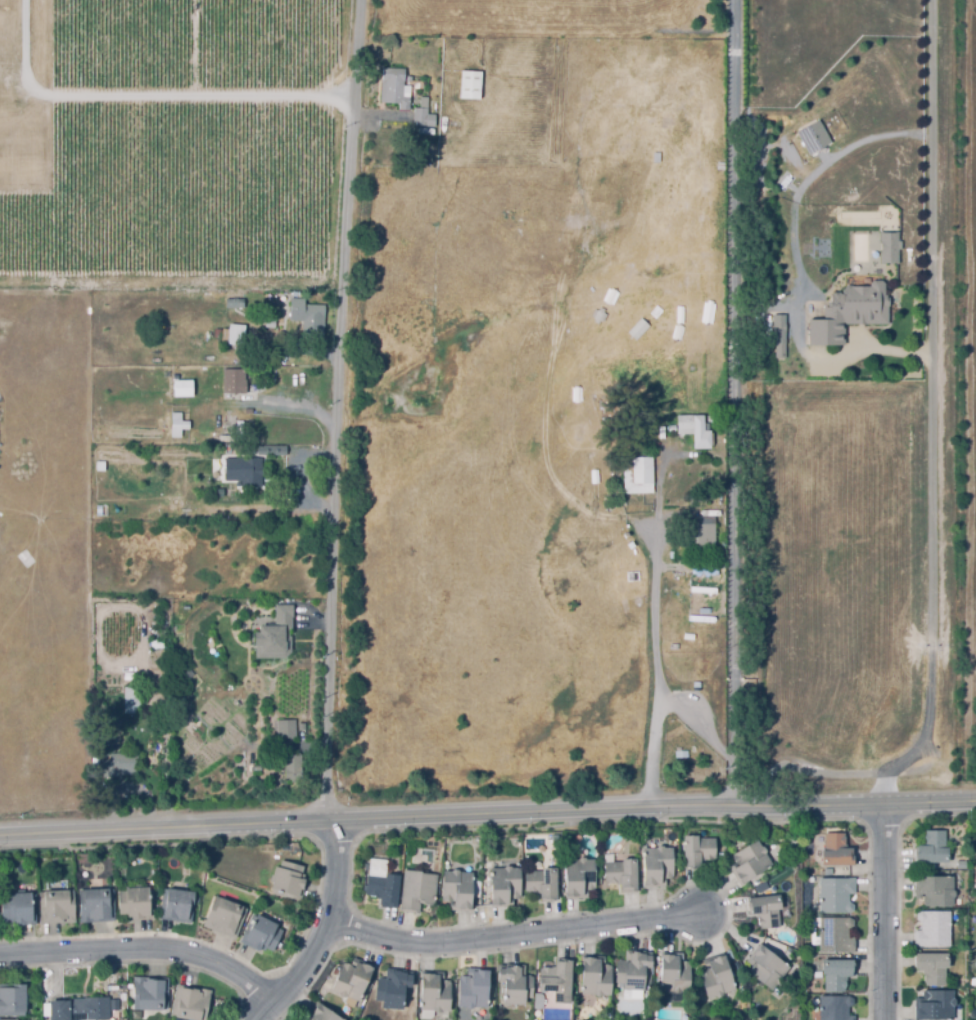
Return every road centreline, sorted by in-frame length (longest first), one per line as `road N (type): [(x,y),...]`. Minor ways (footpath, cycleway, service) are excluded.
road 1 (tertiary): [(975,801),(751,798),(638,811),(0,836)]
road 2 (residential): [(940,0),(929,752),(892,778),(773,771),(764,799)]
road 3 (residential): [(332,822),(341,358),(367,0)]
road 4 (residential): [(335,926),(391,942),(454,945),(706,917)]
road 5 (residential): [(0,954),(201,955),(279,1006)]
road 6 (residential): [(332,822),(335,926),(265,1019)]
road 7 (residential): [(890,1019),(882,804)]

